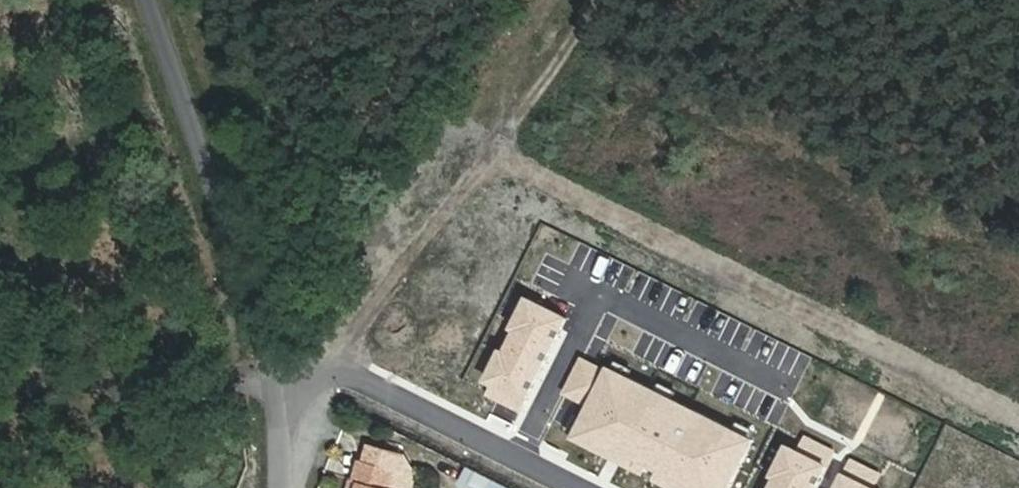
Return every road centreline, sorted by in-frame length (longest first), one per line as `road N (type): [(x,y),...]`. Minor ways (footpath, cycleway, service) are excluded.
road 1 (track): [(566,0),(340,369)]
road 2 (residential): [(274,413),(270,377),(151,0)]
road 3 (residential): [(574,487),(340,369),(274,413)]

